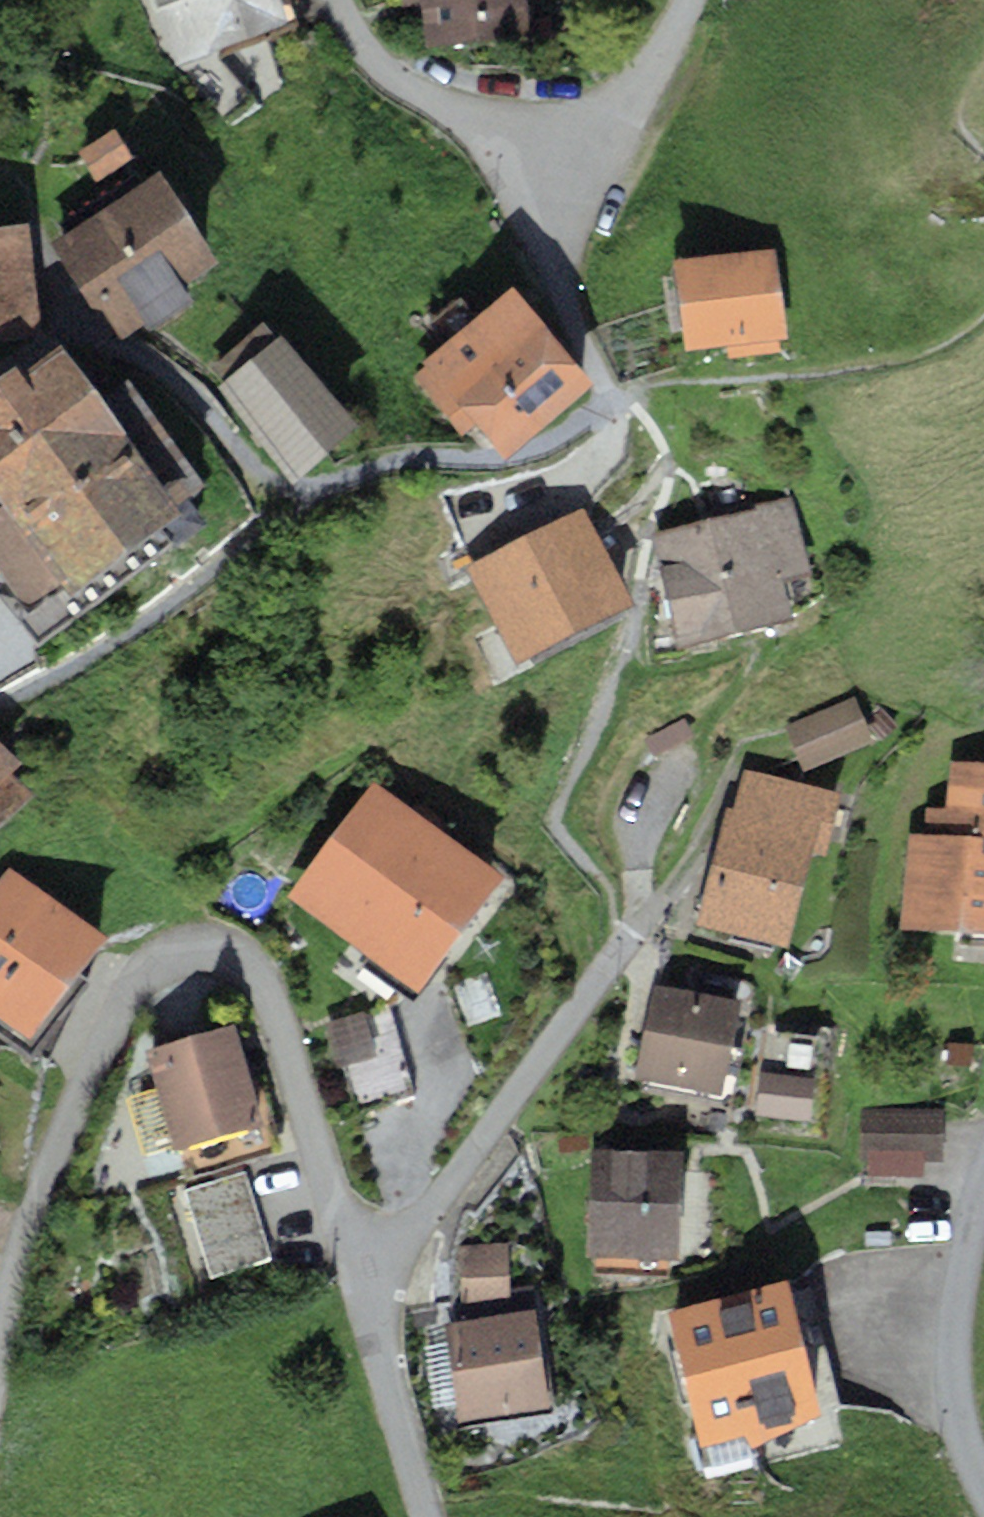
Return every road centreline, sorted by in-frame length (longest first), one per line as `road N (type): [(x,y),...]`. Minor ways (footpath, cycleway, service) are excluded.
road 1 (residential): [(423,1516),(272,1005),(244,967),(220,955),(173,953),(145,971),(125,999),(37,1192),(0,1336)]
road 2 (unclassified): [(983,1484),(954,1404),(951,1346),(983,1185)]
road 3 (residential): [(617,398),(519,185),(505,125)]
road 4 (residential): [(685,0),(641,73),(608,106),(566,123),(505,125)]
road 5 (residential): [(505,125),(449,112),(395,83),(339,0)]

